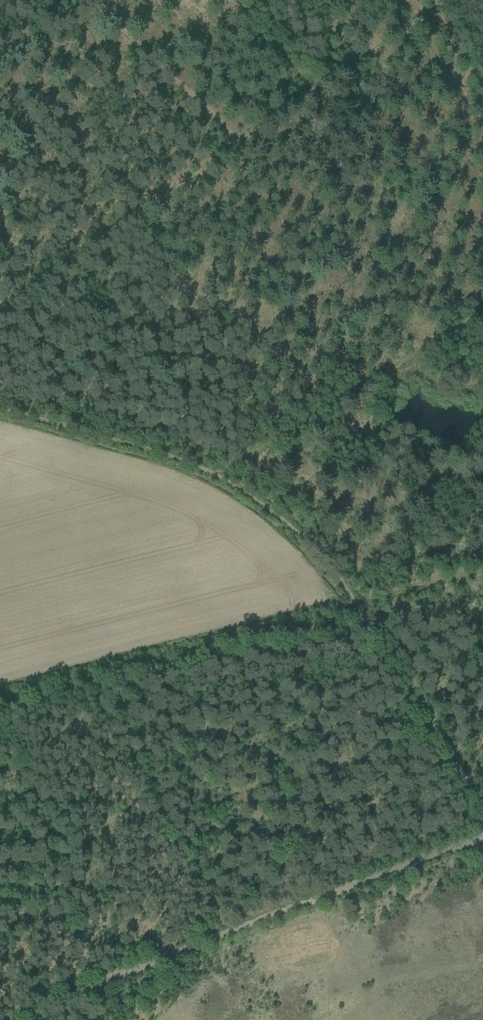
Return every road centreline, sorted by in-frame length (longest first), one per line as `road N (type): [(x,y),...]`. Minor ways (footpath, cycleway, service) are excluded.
road 1 (track): [(0,409),(218,477),(279,509),(339,568),(482,804)]
road 2 (track): [(482,837),(0,1017)]

